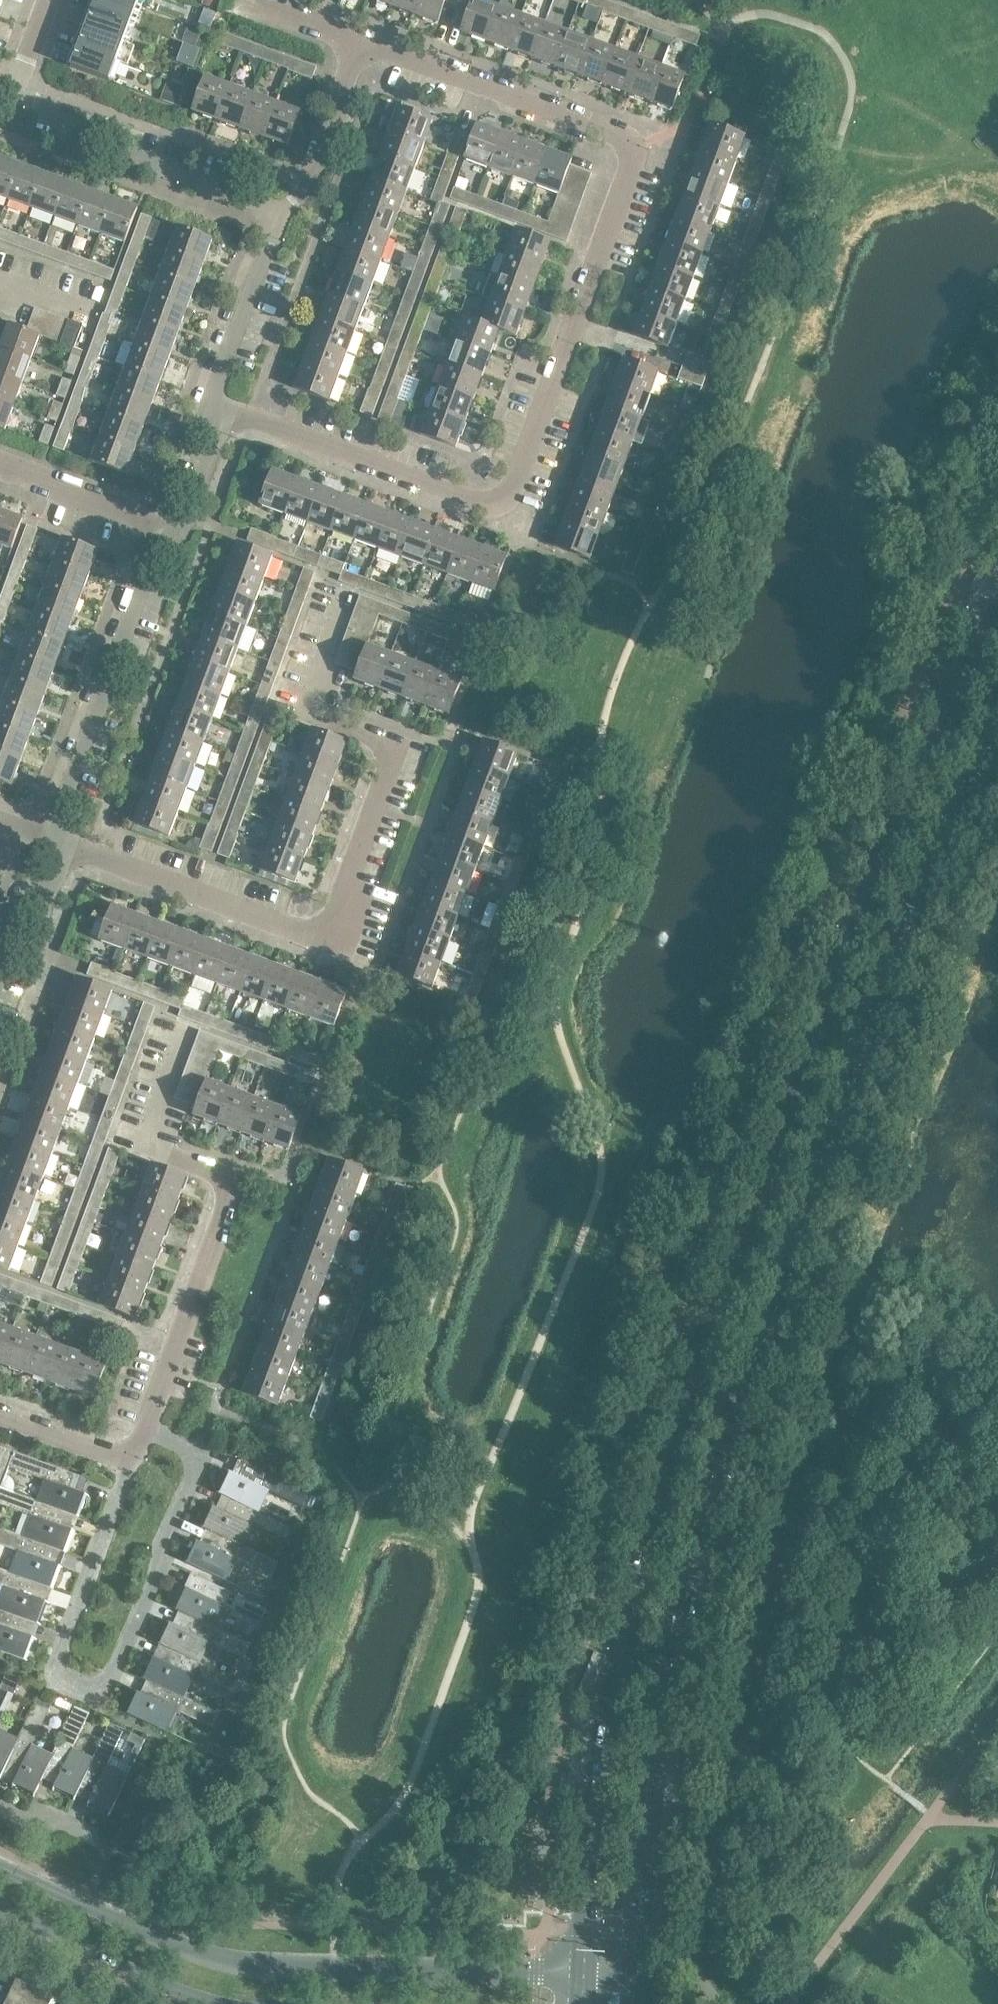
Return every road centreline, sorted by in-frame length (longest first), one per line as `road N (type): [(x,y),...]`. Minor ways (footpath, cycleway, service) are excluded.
road 1 (secondary): [(997,619),(928,748),(871,876),(664,1493),(610,1715),(585,1973)]
road 2 (secondary): [(635,1995),(665,1704),(724,1448),(893,970),(997,725)]
road 3 (residential): [(211,402),(476,499),(514,487),(636,145),(365,46)]
road 4 (residential): [(59,843),(329,942),(403,742),(301,699),(340,589)]
road 5 (residential): [(130,1461),(47,1673),(105,1697),(200,1454),(146,1430)]
road 6 (tertiary): [(585,1973),(238,1963),(0,1865)]
road 7 (residential): [(146,1430),(223,1202),(217,1179),(143,1149),(181,1036)]
road 8 (residential): [(59,843),(169,526)]
road 9 (residential): [(265,230),(51,145),(16,97)]
road 10 (tertiary): [(0,1908),(216,2003)]
road 11 (residential): [(265,230),(311,190),(365,46)]
road 12 (residential): [(0,1016),(59,843)]
road 13 (residential): [(169,526),(0,461)]
road 14 (residential): [(211,402),(265,230)]
road 15 (residential): [(130,1461),(0,1411)]
road 16 (residential): [(169,526),(211,402)]
road 17 (residential): [(365,46),(243,0)]

